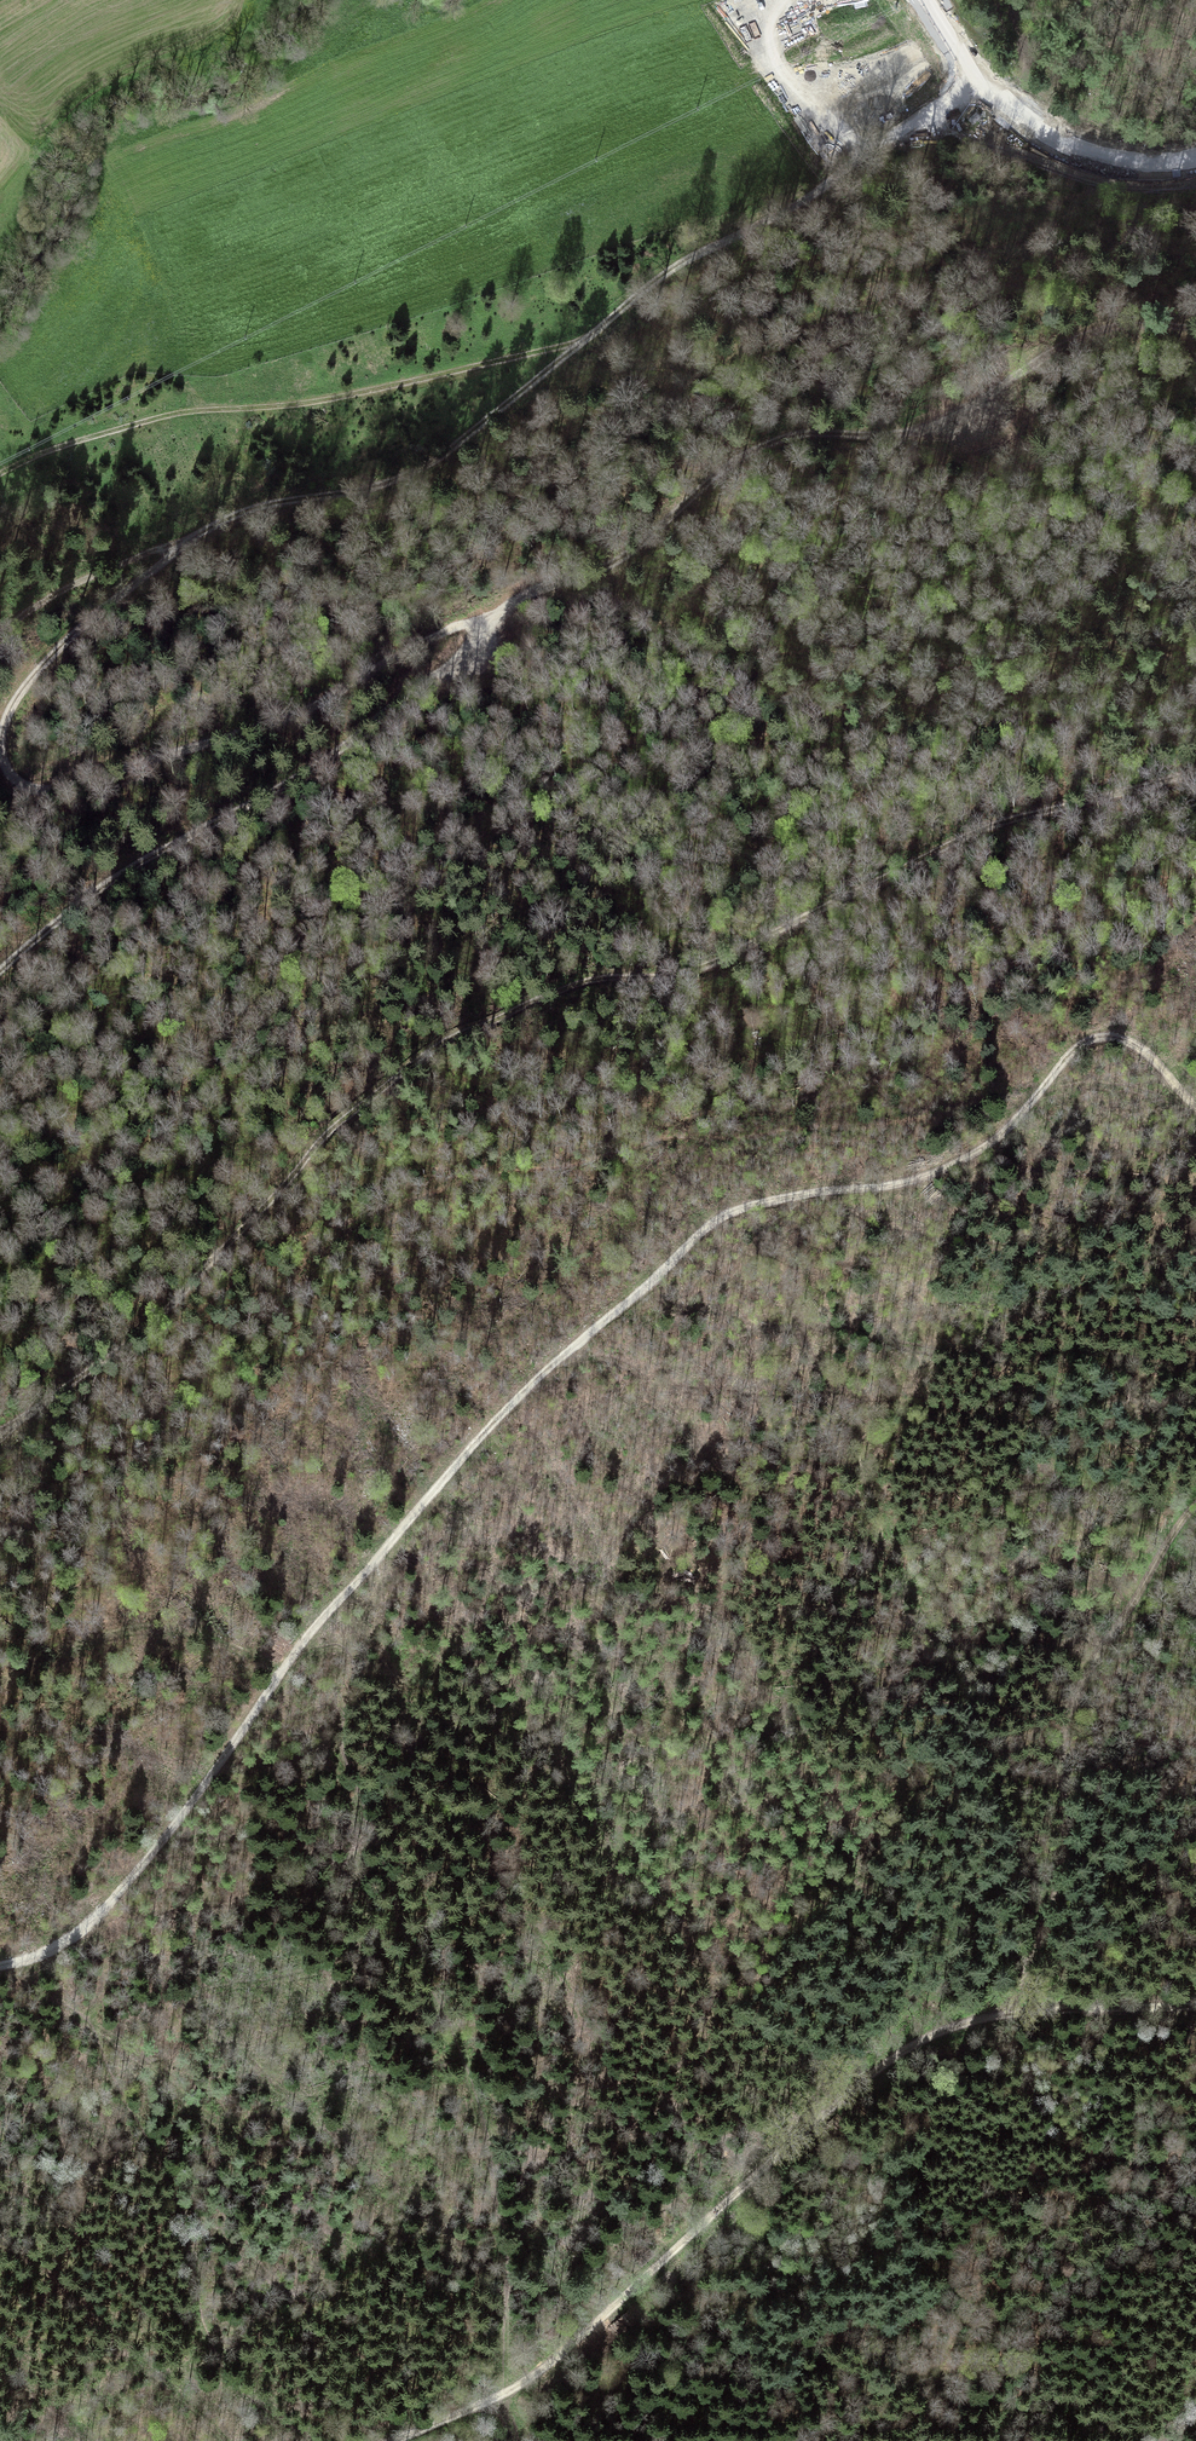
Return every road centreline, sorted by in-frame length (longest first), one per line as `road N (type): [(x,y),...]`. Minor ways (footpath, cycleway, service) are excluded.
road 1 (track): [(981,79),(822,188),(676,267),(438,457),(374,488),(244,510),(198,533),(56,651),(22,695),(9,731),(11,774),(27,786),(53,785),(292,715),(487,613)]
road 2 (track): [(1195,1108),(1142,1048),(1100,1037),(1068,1055),(994,1141),(928,1176),(804,1194),(721,1216),(535,1380),(308,1626),(115,1882),(61,1931),(0,1958)]
road 3 (track): [(1195,327),(1100,329),(914,430),(792,432),(737,456),(621,556),(487,613),(502,621),(492,637),(400,697),(349,744),(98,889),(0,971)]
road 4 (track): [(1195,768),(976,830),(699,969),(590,981),(446,1040),(307,1155),(147,1330),(0,1432)]
road 5 (track): [(385,2440),(528,2379),(871,2073),(949,2026),(1005,2016)]
road 6 (track): [(581,343),(320,400),(167,415),(0,473)]
road 7 (track): [(1005,2016),(1044,1935),(1066,1854),(1060,1752),(1071,1709),(1195,1507)]
road 8 (primary): [(1195,160),(1120,163),(1047,137),(981,79),(929,0)]
road 9 (track): [(198,533),(32,608),(0,636)]
road 10 (track): [(1005,2016),(1195,2007)]

